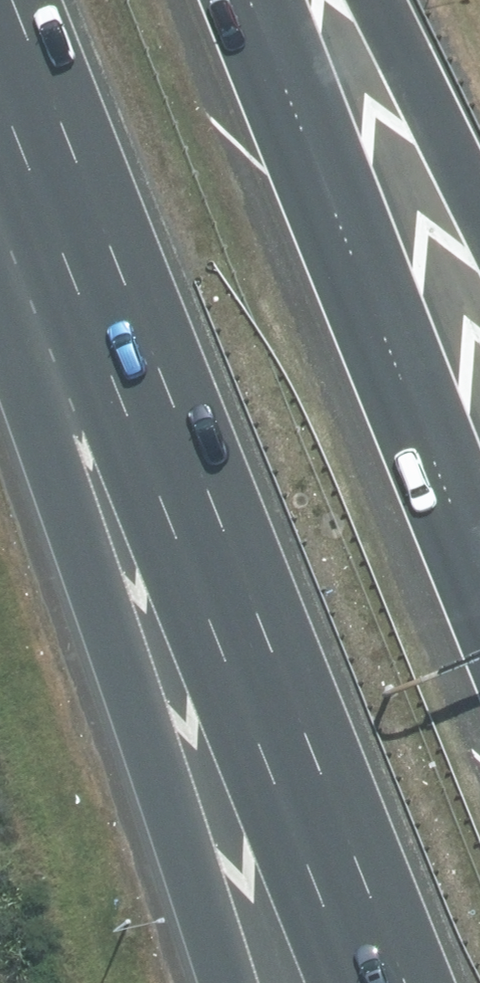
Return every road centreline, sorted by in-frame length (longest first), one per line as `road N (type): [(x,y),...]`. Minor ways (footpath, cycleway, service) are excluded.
road 1 (motorway): [(403,982),(11,0)]
road 2 (motorway): [(220,982),(57,439),(0,155)]
road 3 (motorway): [(251,0),(479,575)]
road 4 (motorway): [(377,0),(479,206)]

